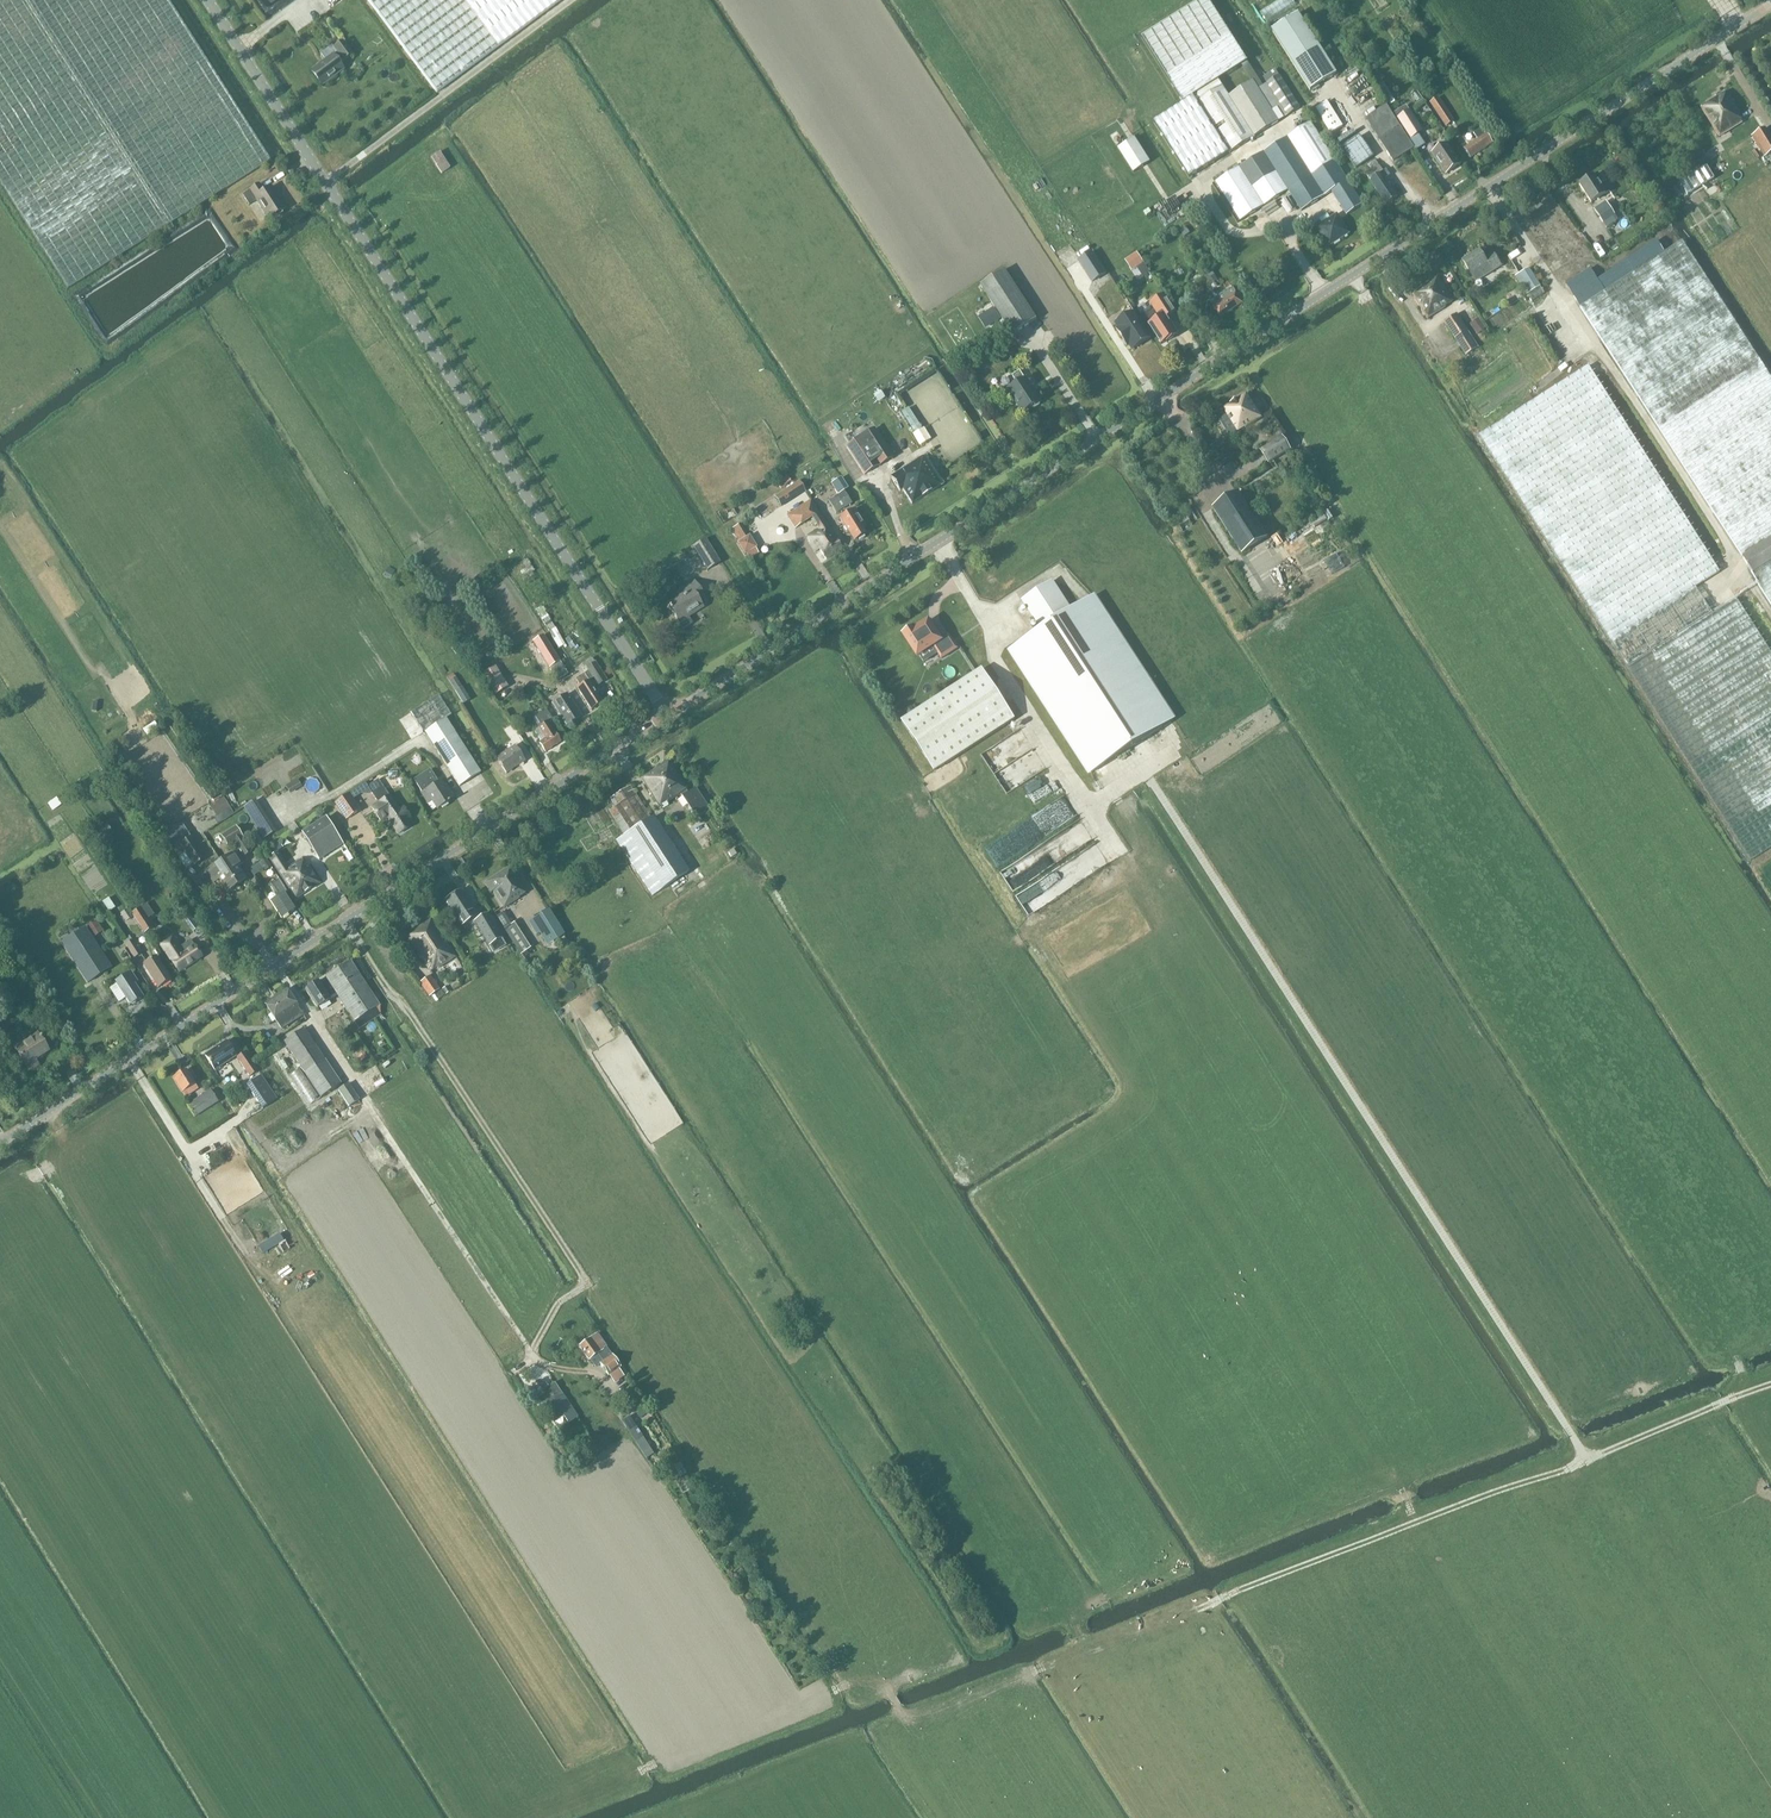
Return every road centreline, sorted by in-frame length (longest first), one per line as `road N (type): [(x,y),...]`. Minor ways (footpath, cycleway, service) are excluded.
road 1 (unclassified): [(667,713),(1770,4)]
road 2 (track): [(1586,1460),(1141,771),(1087,803),(993,657),(981,616),(938,541)]
road 3 (track): [(1586,1460),(901,1716),(800,1561)]
road 4 (unclassified): [(667,713),(210,0)]
road 5 (unclassified): [(0,1143),(667,713)]
road 6 (track): [(592,1372),(537,1359),(534,1349),(558,1303),(587,1283),(345,922)]
road 7 (track): [(569,0),(325,180)]
road 8 (track): [(1770,1387),(1586,1460)]

